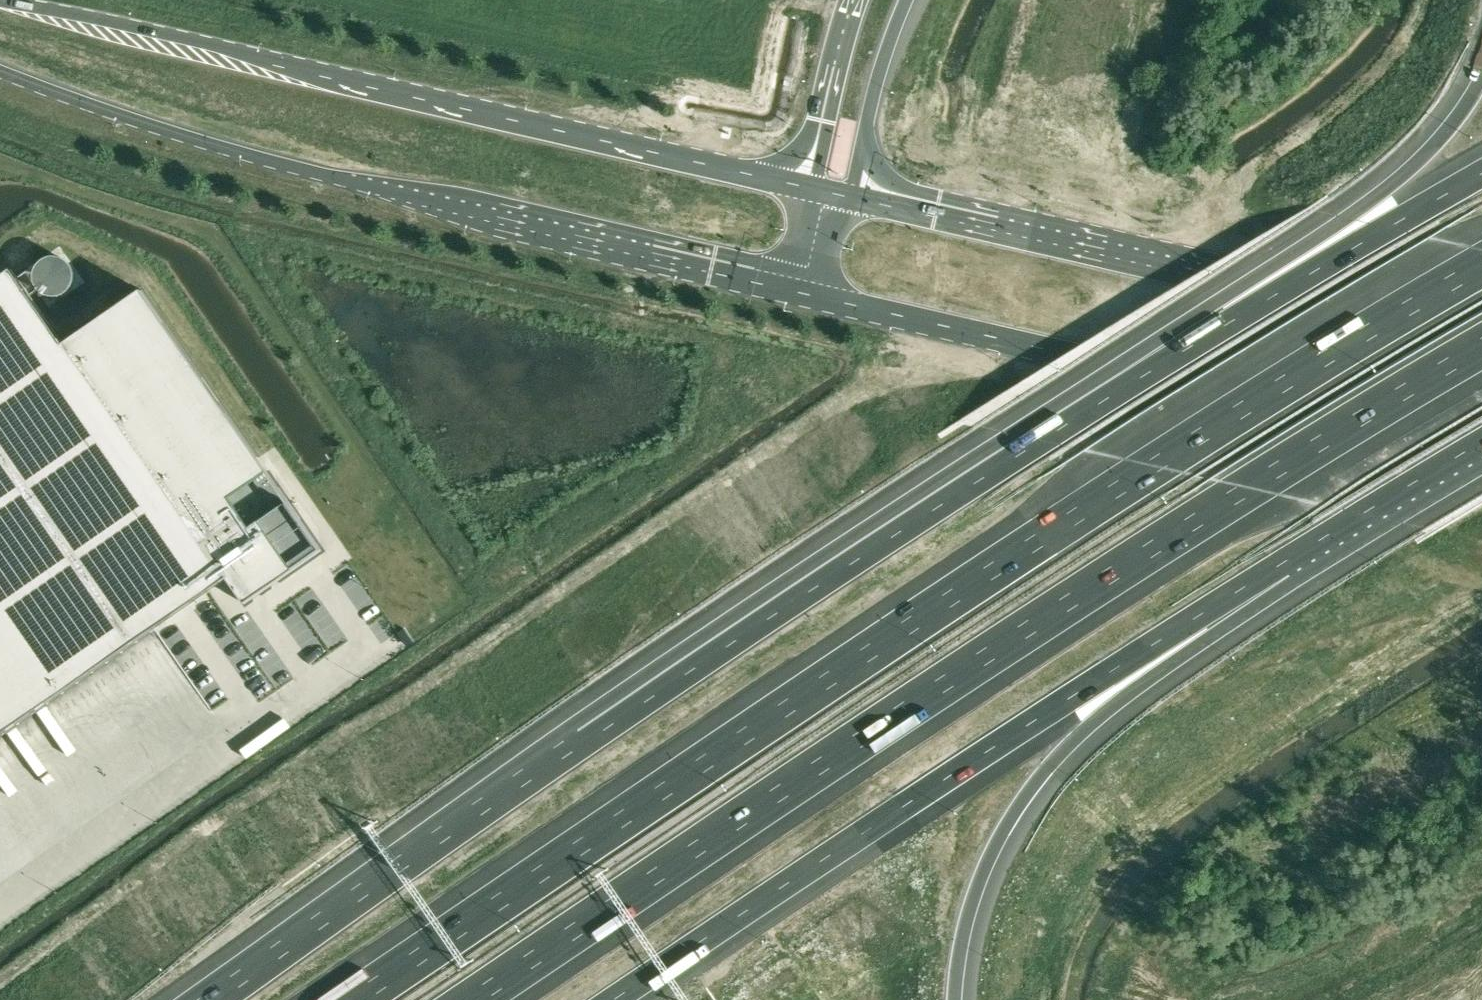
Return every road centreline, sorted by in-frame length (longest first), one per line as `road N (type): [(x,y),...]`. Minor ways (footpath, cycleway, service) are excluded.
road 1 (motorway): [(1481,269),(1153,465),(352,999)]
road 2 (motorway): [(1224,323),(900,523),(463,816),(207,999)]
road 3 (motorway): [(470,999),(1043,618),(1481,346)]
road 4 (primary): [(0,70),(298,168),(800,292)]
road 5 (primary): [(806,187),(0,3)]
road 6 (motorway): [(613,999),(1283,563)]
road 7 (primary): [(800,292),(1481,448)]
road 8 (primary): [(1481,343),(852,197)]
road 9 (motorway): [(955,999),(972,898),(1008,819),(1092,721),(1283,563)]
road 10 (motorway): [(1481,77),(1445,133),(1405,173),(1224,323)]
road 11 (motorway): [(1481,173),(1224,323)]
road 12 (motorway): [(1283,563),(1481,443)]
road 13 (motorway): [(852,197),(869,112),(907,0)]
road 14 (motorway): [(854,0),(806,187)]

